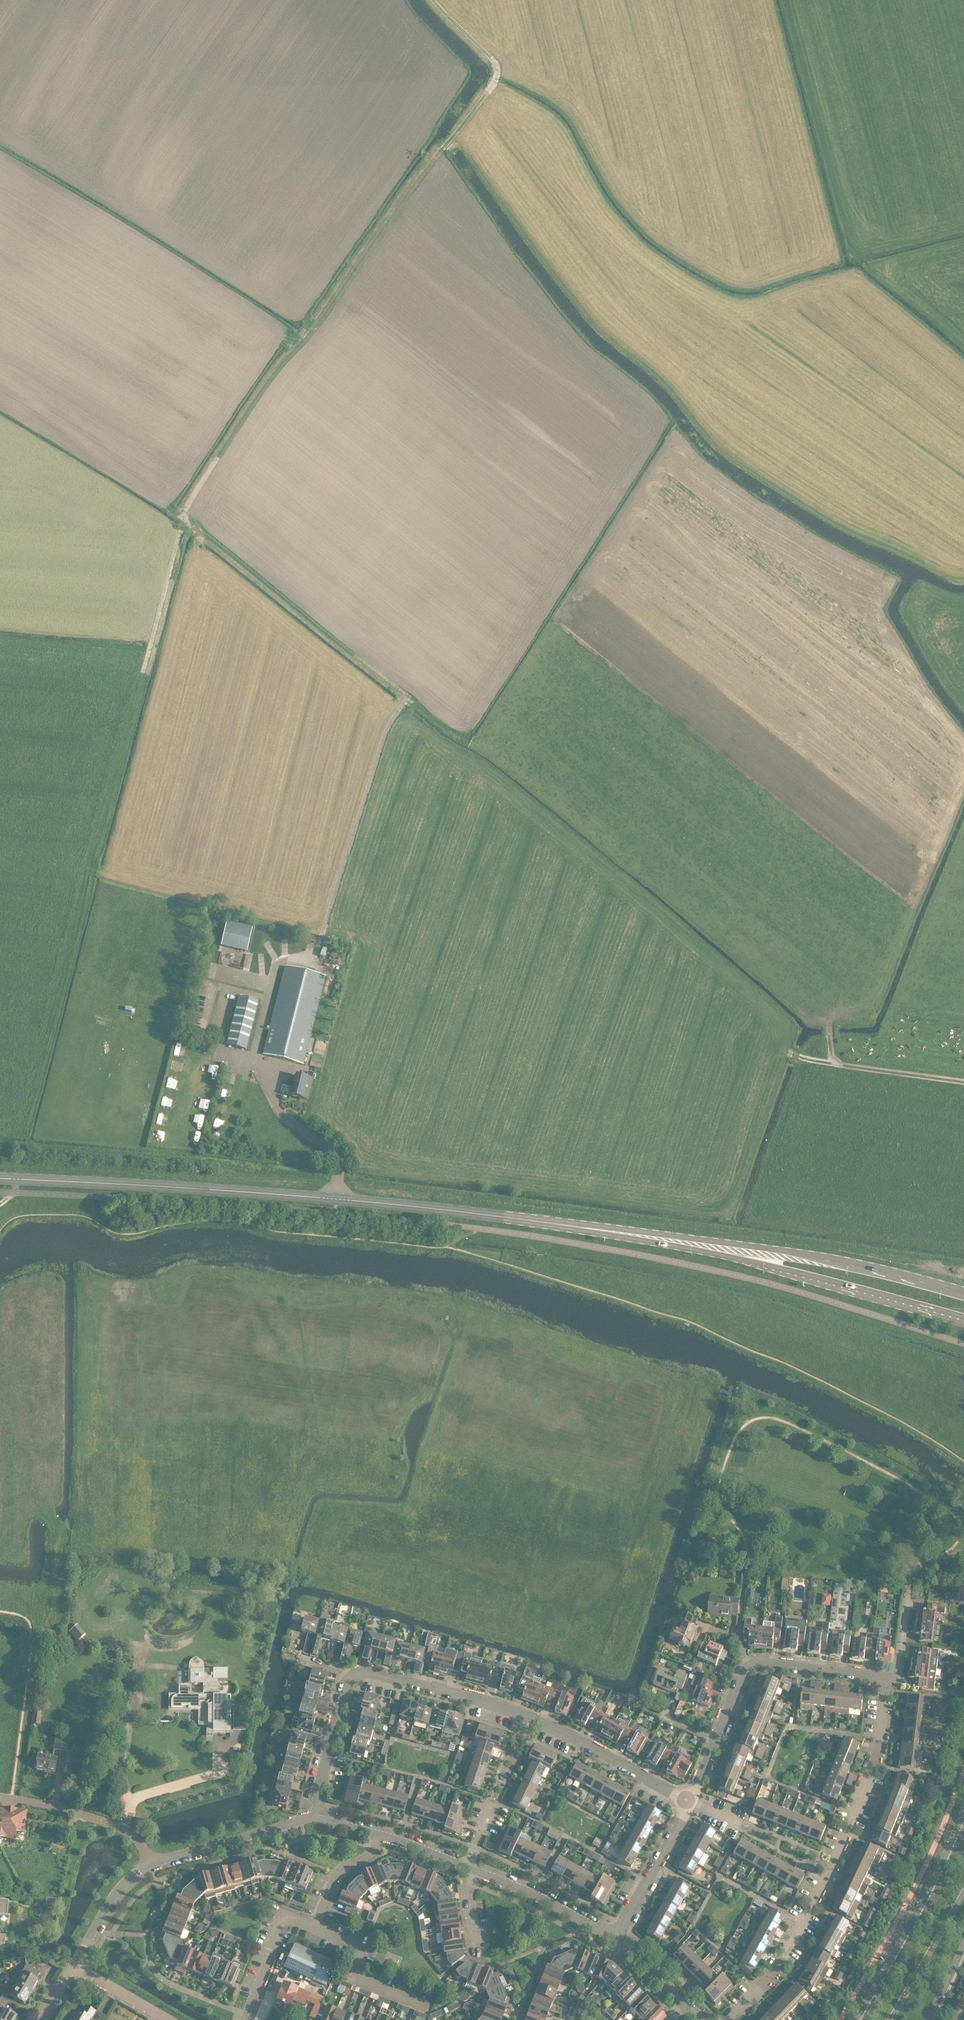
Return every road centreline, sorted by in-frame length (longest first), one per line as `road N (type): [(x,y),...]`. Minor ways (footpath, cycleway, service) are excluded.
road 1 (track): [(142,672),(182,519),(218,454),(499,72),(435,0)]
road 2 (secondary): [(639,1236),(336,1199),(0,1178)]
road 3 (residential): [(315,1817),(348,1686),(364,1674),(479,1702),(576,1739),(690,1800)]
road 4 (track): [(515,1180),(750,1218),(963,1210)]
road 5 (residential): [(728,2019),(802,1924),(877,1769),(889,1673)]
road 6 (secondary): [(639,1236),(963,1320)]
road 7 (secondary): [(963,1294),(777,1250),(639,1236)]
road 8 (track): [(147,496),(404,698)]
road 9 (track): [(404,698),(388,724),(316,956)]
road 10 (secondary): [(963,1806),(855,2019)]
road 11 (track): [(96,874),(323,933)]
road 12 (residential): [(148,1867),(315,1817)]
road 13 (residential): [(148,1867),(122,1827),(0,1797)]
road 14 (residential): [(616,1936),(469,1867)]
road 15 (residential): [(616,1936),(690,1800)]
road 16 (secondary): [(892,2019),(963,1894)]
road 17 (residential): [(751,1660),(889,1673)]
road 18 (residential): [(73,1967),(108,1908),(148,1867)]

